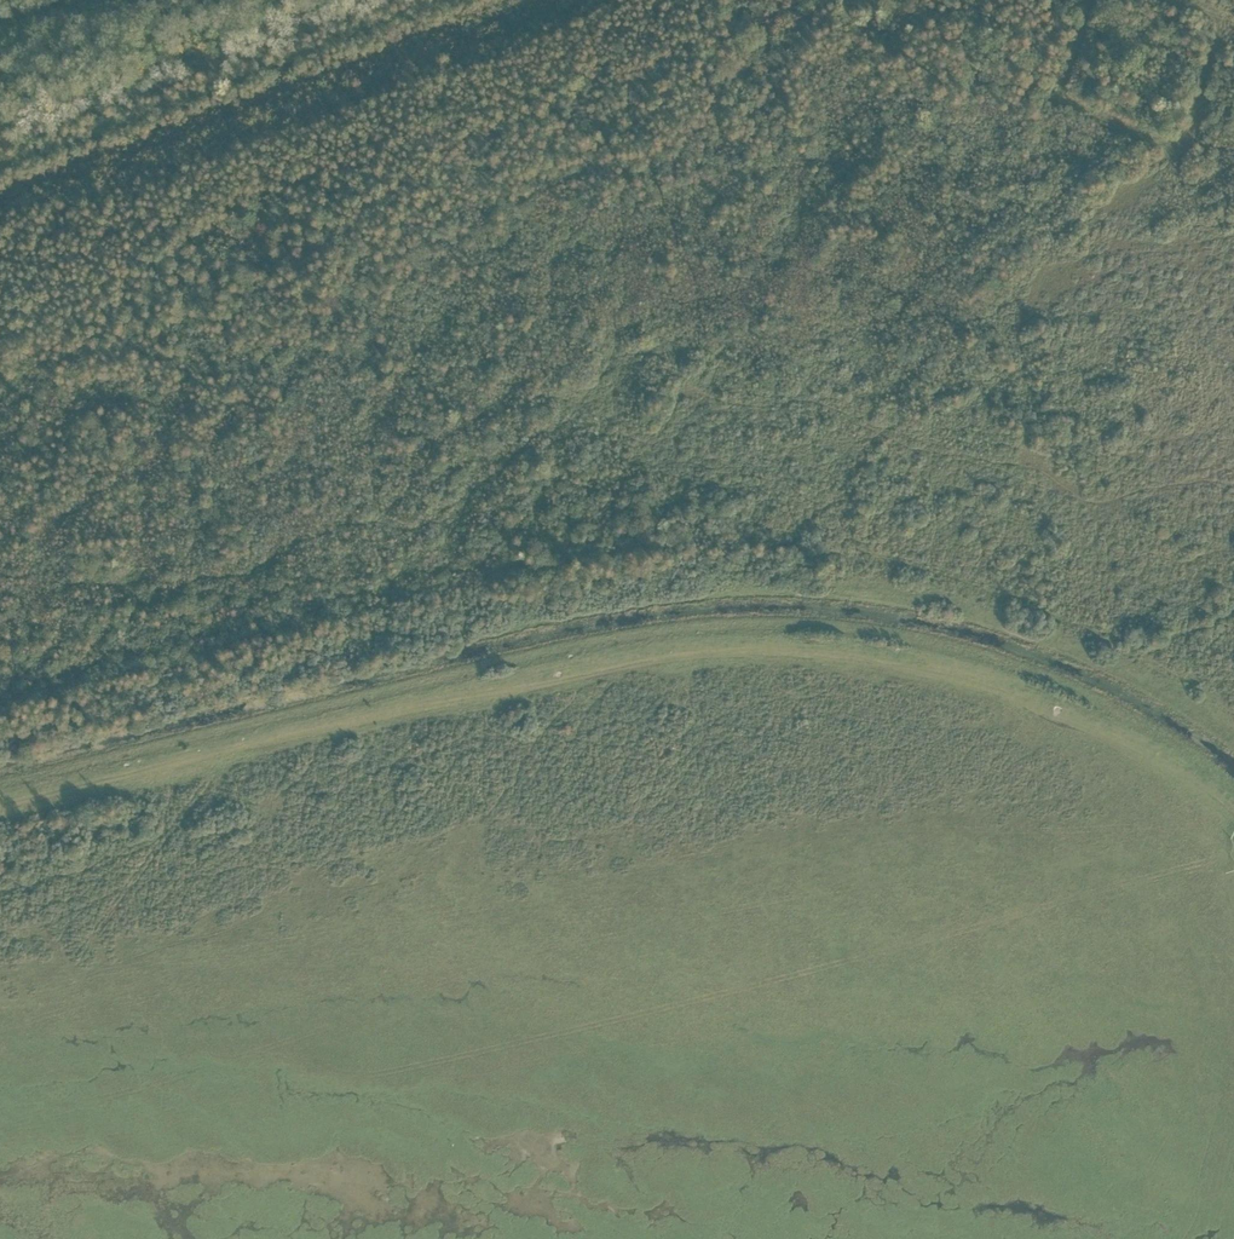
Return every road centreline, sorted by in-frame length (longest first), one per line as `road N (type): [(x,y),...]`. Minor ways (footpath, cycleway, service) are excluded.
road 1 (track): [(0,810),(656,653),(807,649),(962,672),(1052,703),(1162,758),(1233,809)]

